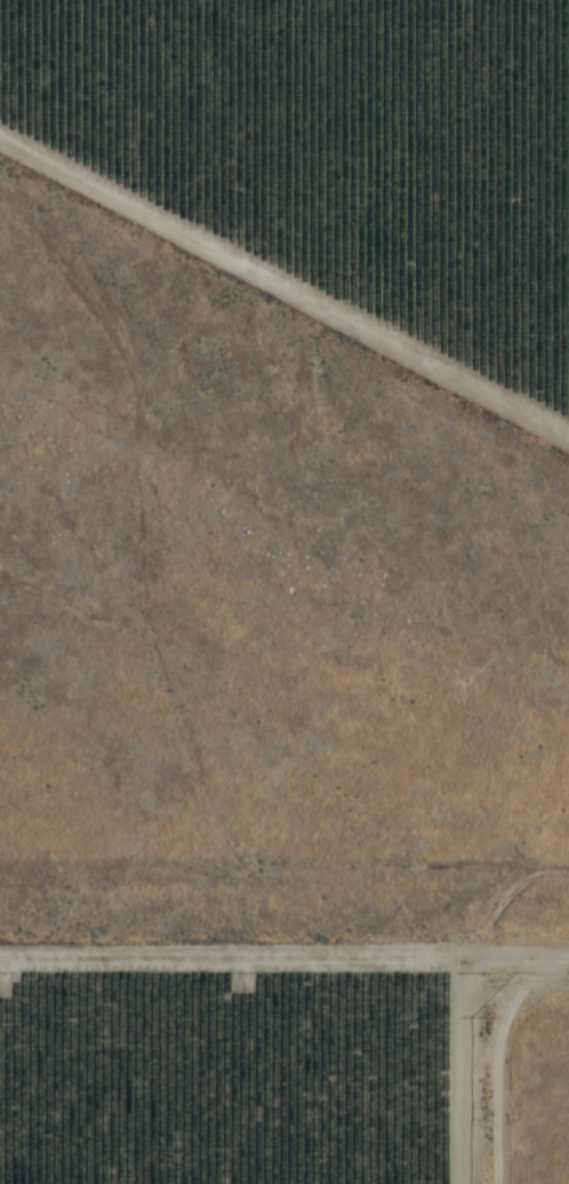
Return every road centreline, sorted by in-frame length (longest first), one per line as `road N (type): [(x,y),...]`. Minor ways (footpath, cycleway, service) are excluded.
road 1 (residential): [(0,150),(359,322),(568,437)]

